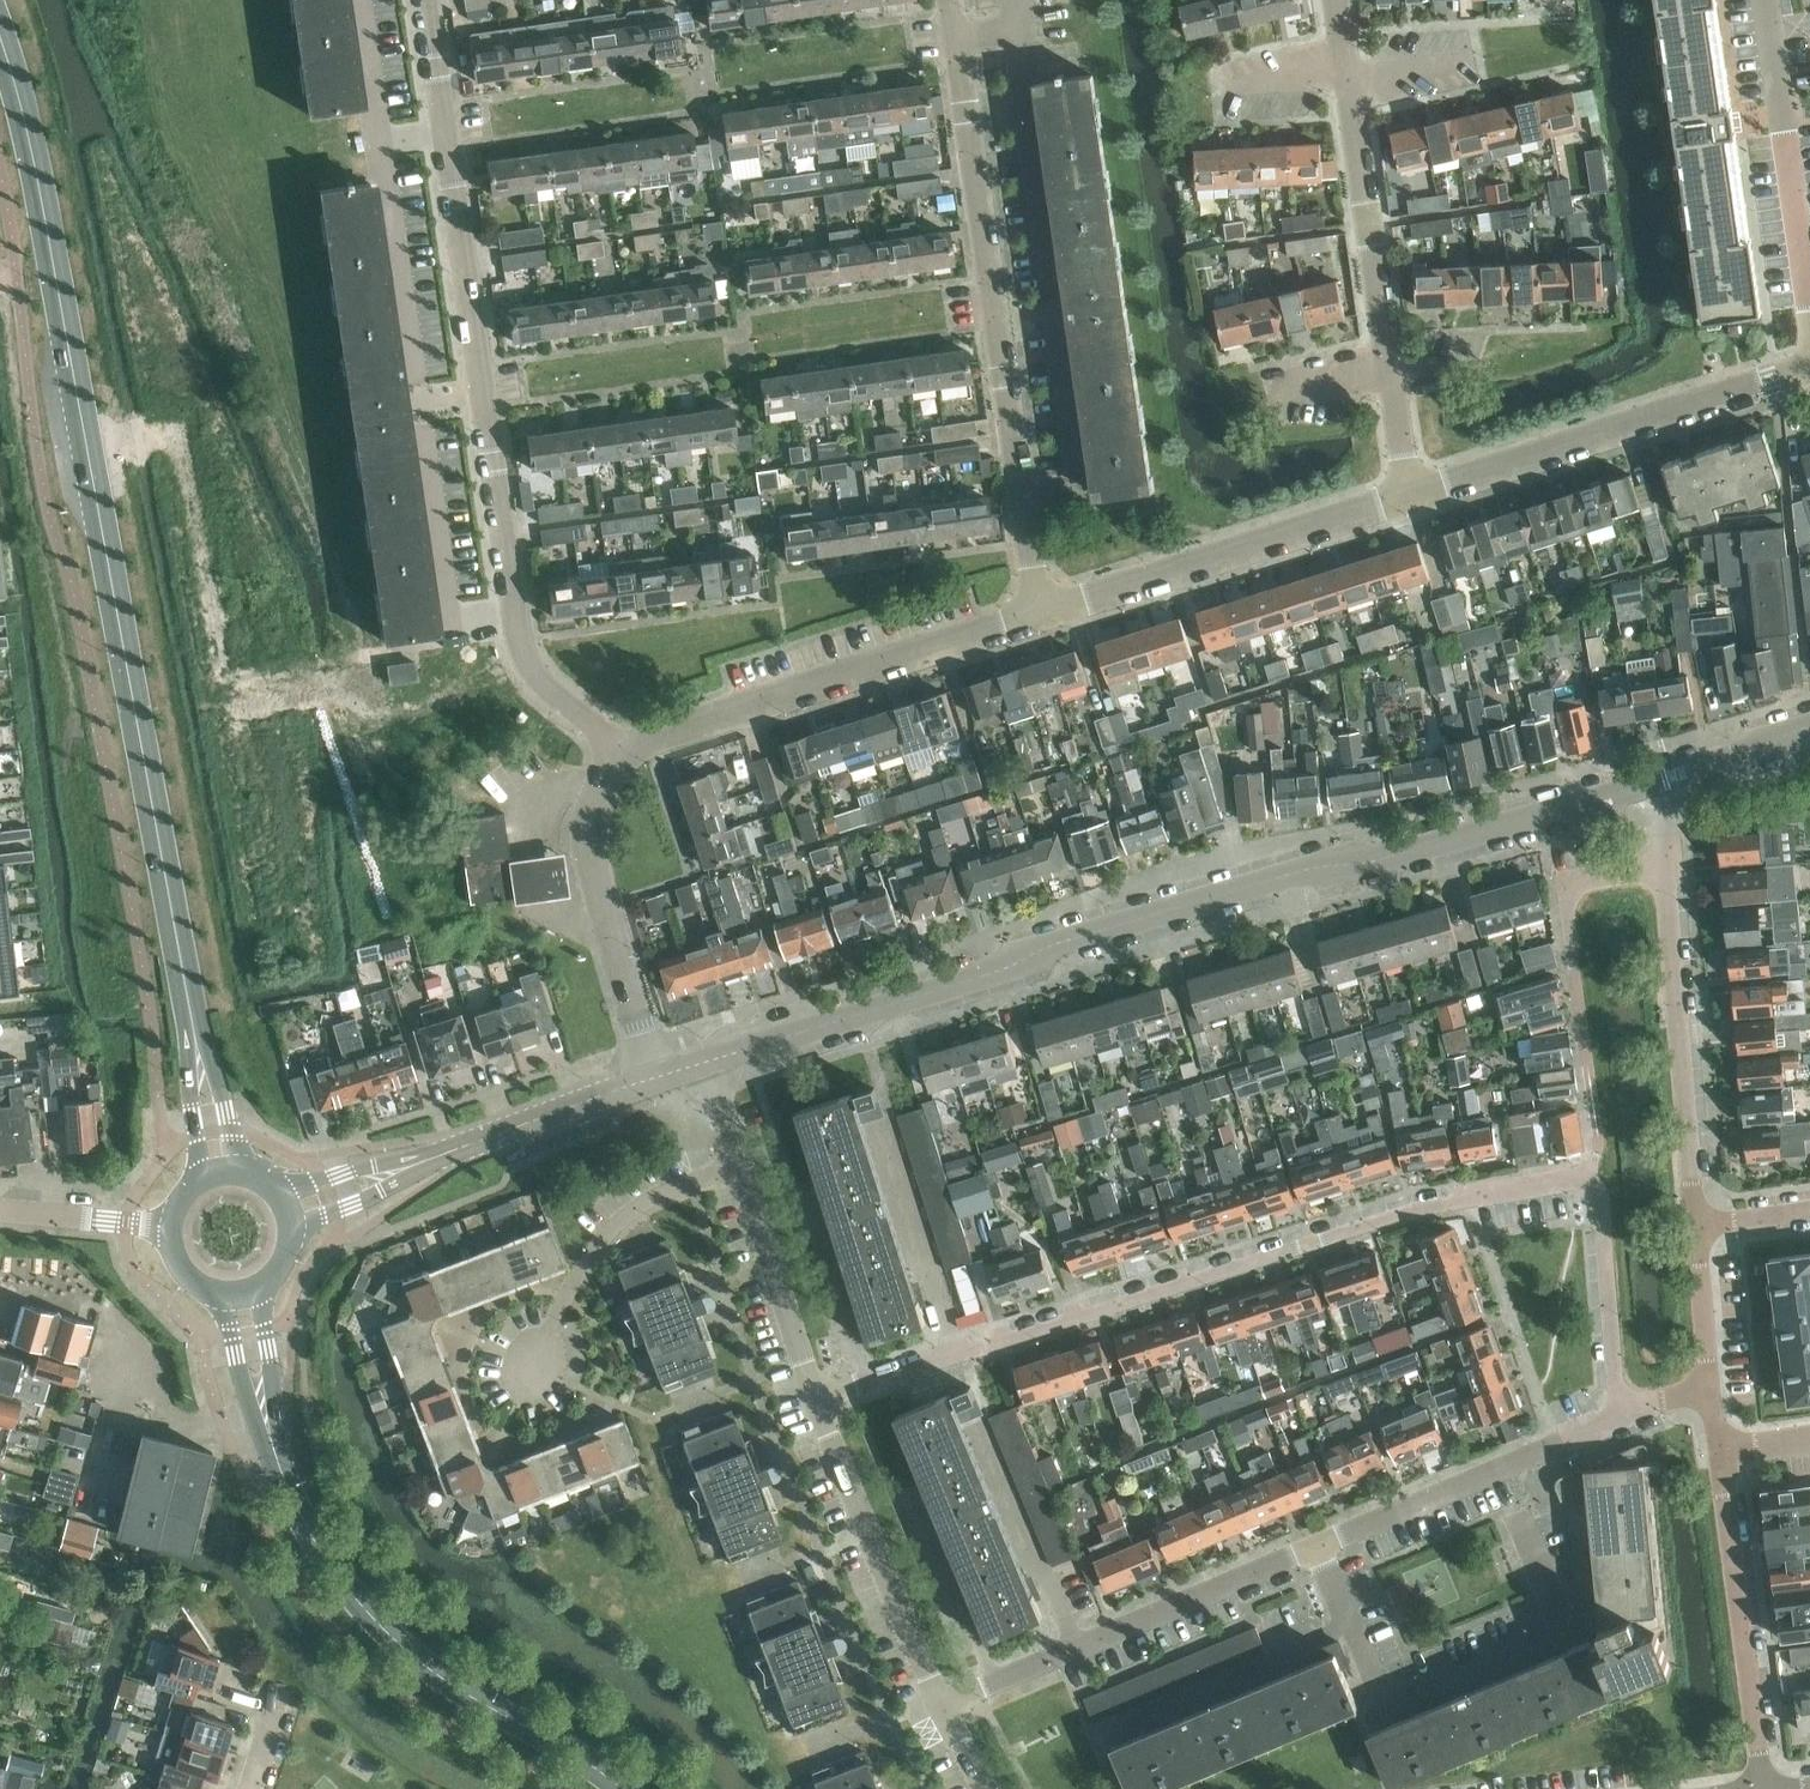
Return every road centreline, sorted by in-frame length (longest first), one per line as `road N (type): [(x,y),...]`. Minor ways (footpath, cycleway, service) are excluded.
road 1 (secondary): [(219,1171),(36,174),(0,36)]
road 2 (residential): [(1621,1418),(1602,1204),(1592,1178),(1402,1212),(820,1402)]
road 3 (tertiary): [(707,1067),(1005,973),(1061,941),(1285,875),(1372,863),(1660,777)]
road 4 (residential): [(619,754),(548,703),(516,642),(428,0)]
road 5 (residential): [(940,1703),(1621,1418)]
road 6 (secondary): [(618,1788),(399,1645),(346,1587),(295,1503),(269,1433),(241,1295)]
road 7 (residential): [(1045,616),(951,0)]
road 8 (residential): [(1411,499),(1336,0)]
road 9 (residential): [(619,754),(674,725),(1045,616)]
road 10 (residential): [(1411,499),(1809,370)]
road 11 (tertiary): [(292,1212),(661,1080)]
road 12 (residential): [(1045,616),(1411,499)]
road 13 (residential): [(1697,1223),(1665,871)]
road 14 (residential): [(661,1080),(592,841),(598,786),(619,754)]
road 15 (residential): [(1764,1788),(1722,1453)]
road 16 (residential): [(820,1402),(940,1703)]
road 17 (residential): [(1809,298),(1770,0)]
road 18 (residential): [(534,1365),(592,1259),(629,1217),(670,1193),(741,1169)]
road 19 (residential): [(741,1169),(820,1402)]
road 20 (residential): [(1577,969),(1568,888),(1665,871)]
road 21 (unclassified): [(169,1226),(0,1210)]
road 22 (residential): [(1711,1386),(1697,1223)]
road 23 (tertiary): [(1660,777),(1809,729)]

